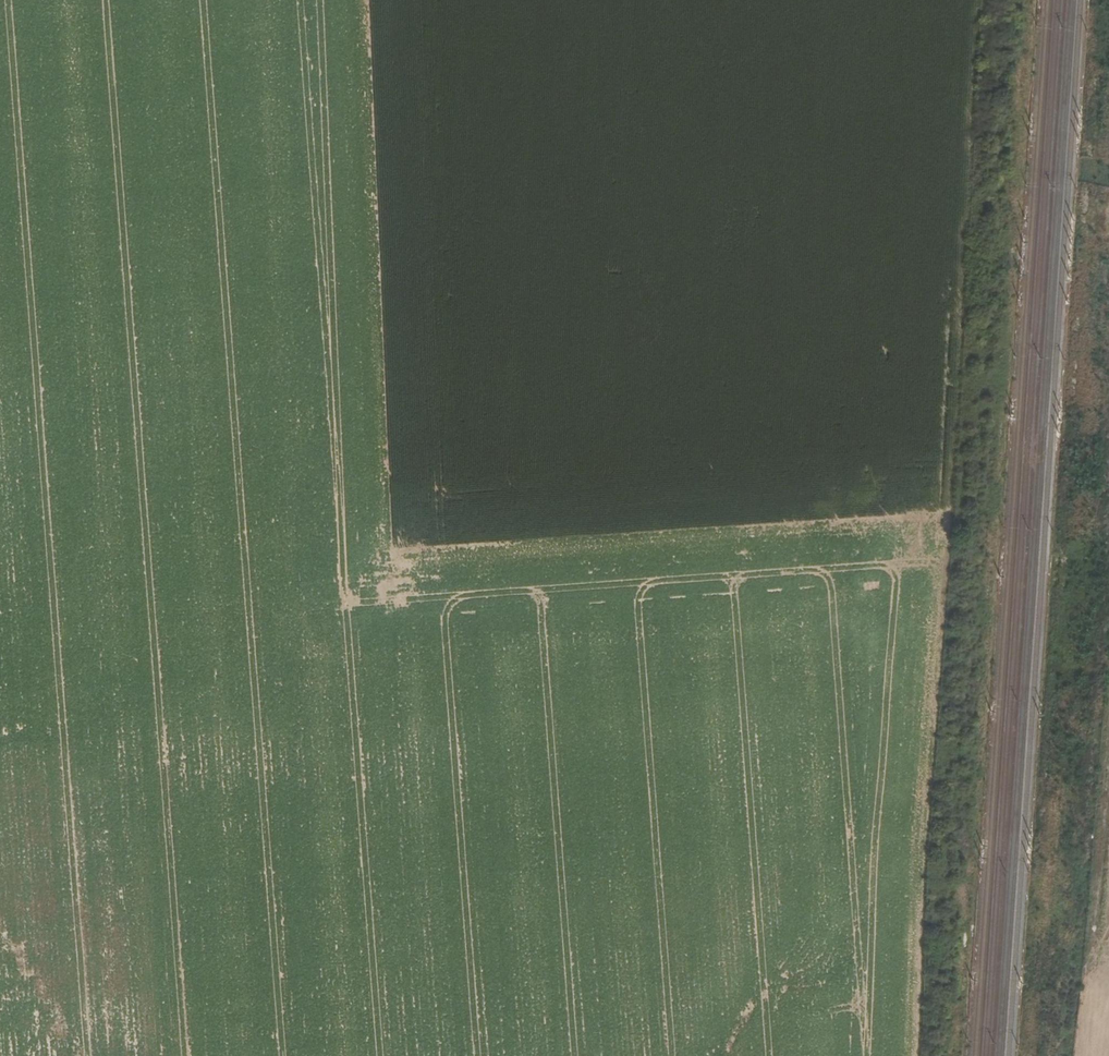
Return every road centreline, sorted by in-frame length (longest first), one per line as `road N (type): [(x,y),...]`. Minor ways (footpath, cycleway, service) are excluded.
road 1 (track): [(1108,762),(1088,960)]

